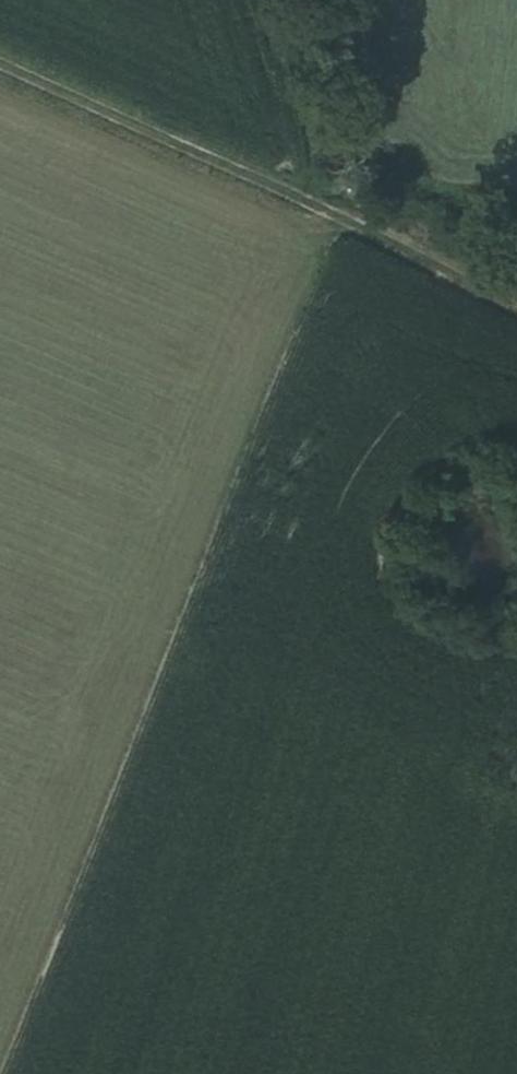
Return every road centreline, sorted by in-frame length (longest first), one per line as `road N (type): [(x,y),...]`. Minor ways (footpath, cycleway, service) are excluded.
road 1 (track): [(0,65),(297,195),(516,309)]

